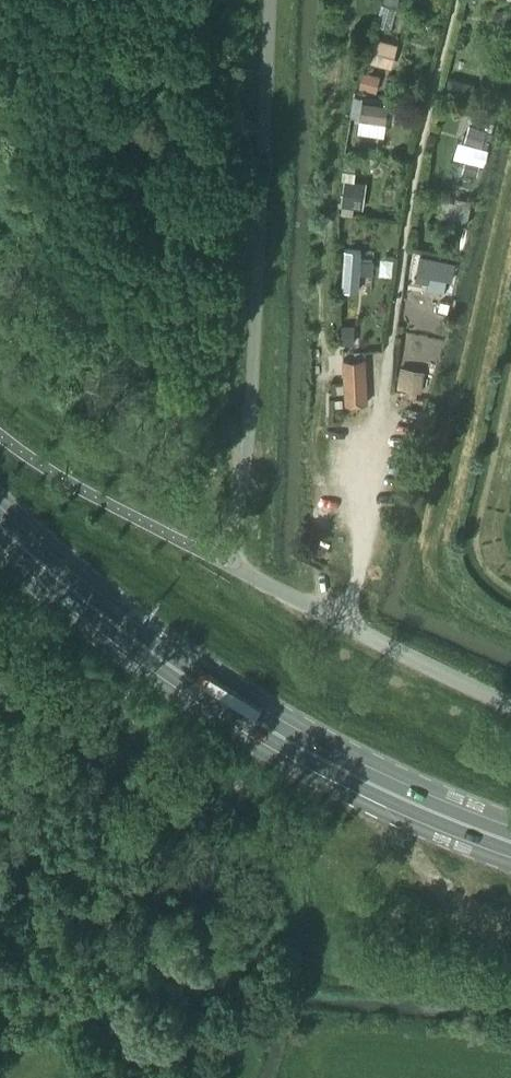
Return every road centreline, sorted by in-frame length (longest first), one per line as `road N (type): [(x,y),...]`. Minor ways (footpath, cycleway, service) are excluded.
road 1 (secondary): [(510,852),(271,743),(127,645),(0,529)]
road 2 (unclassified): [(510,710),(301,602)]

